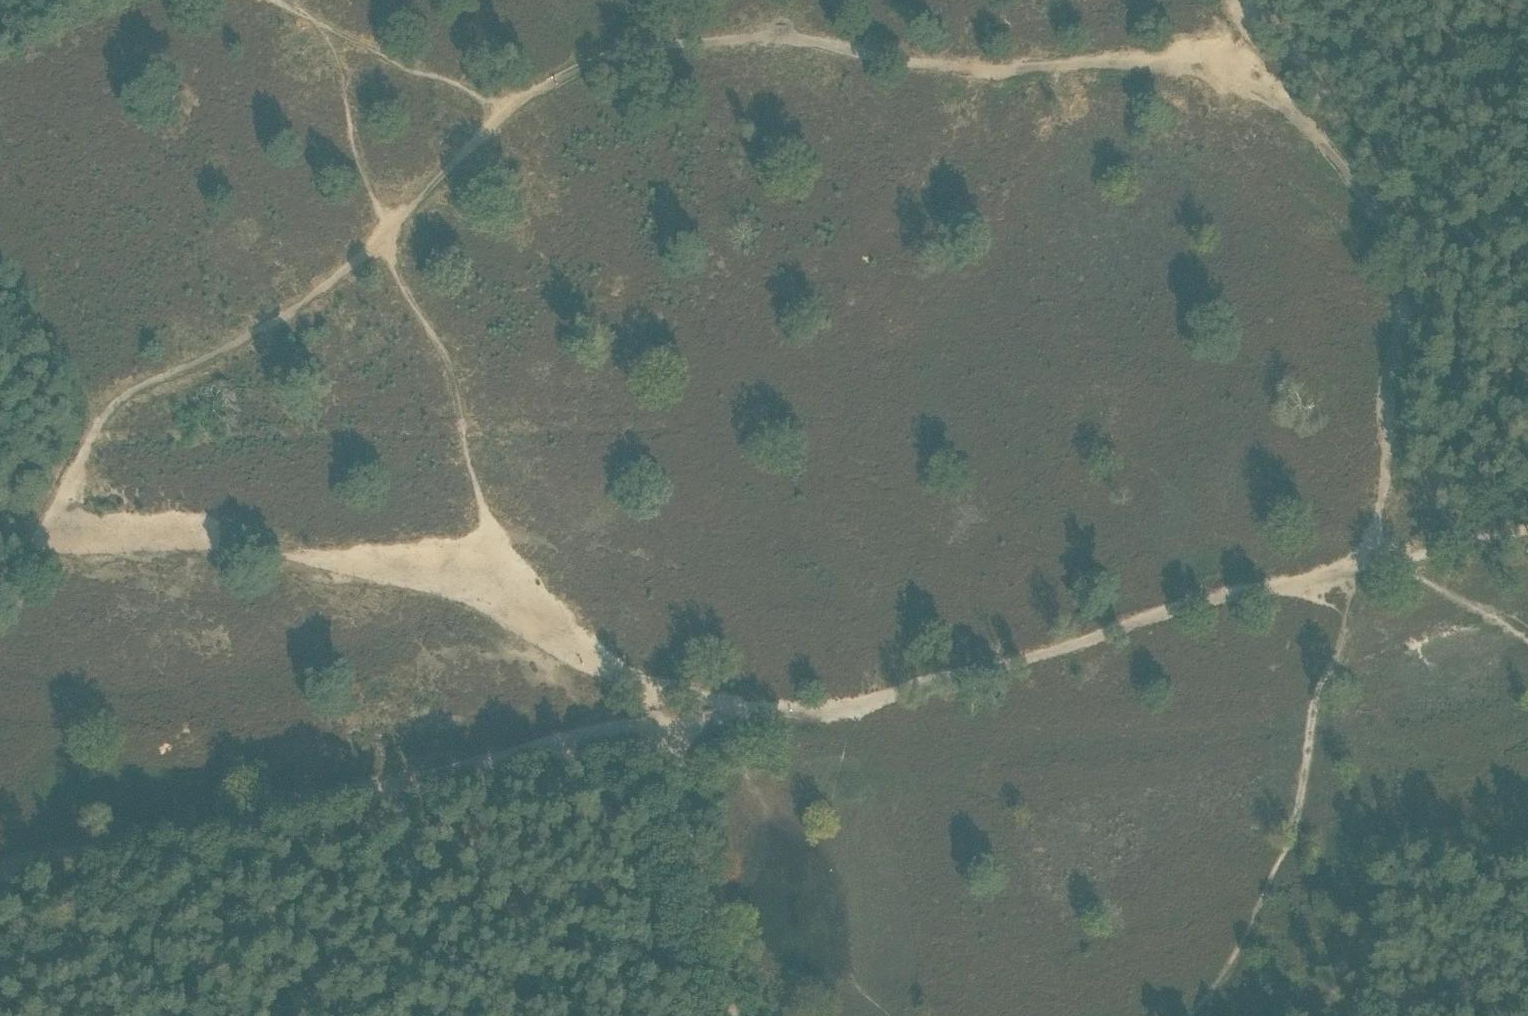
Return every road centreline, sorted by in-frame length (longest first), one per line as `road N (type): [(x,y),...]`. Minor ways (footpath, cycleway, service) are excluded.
road 1 (track): [(1527,299),(1255,16)]

